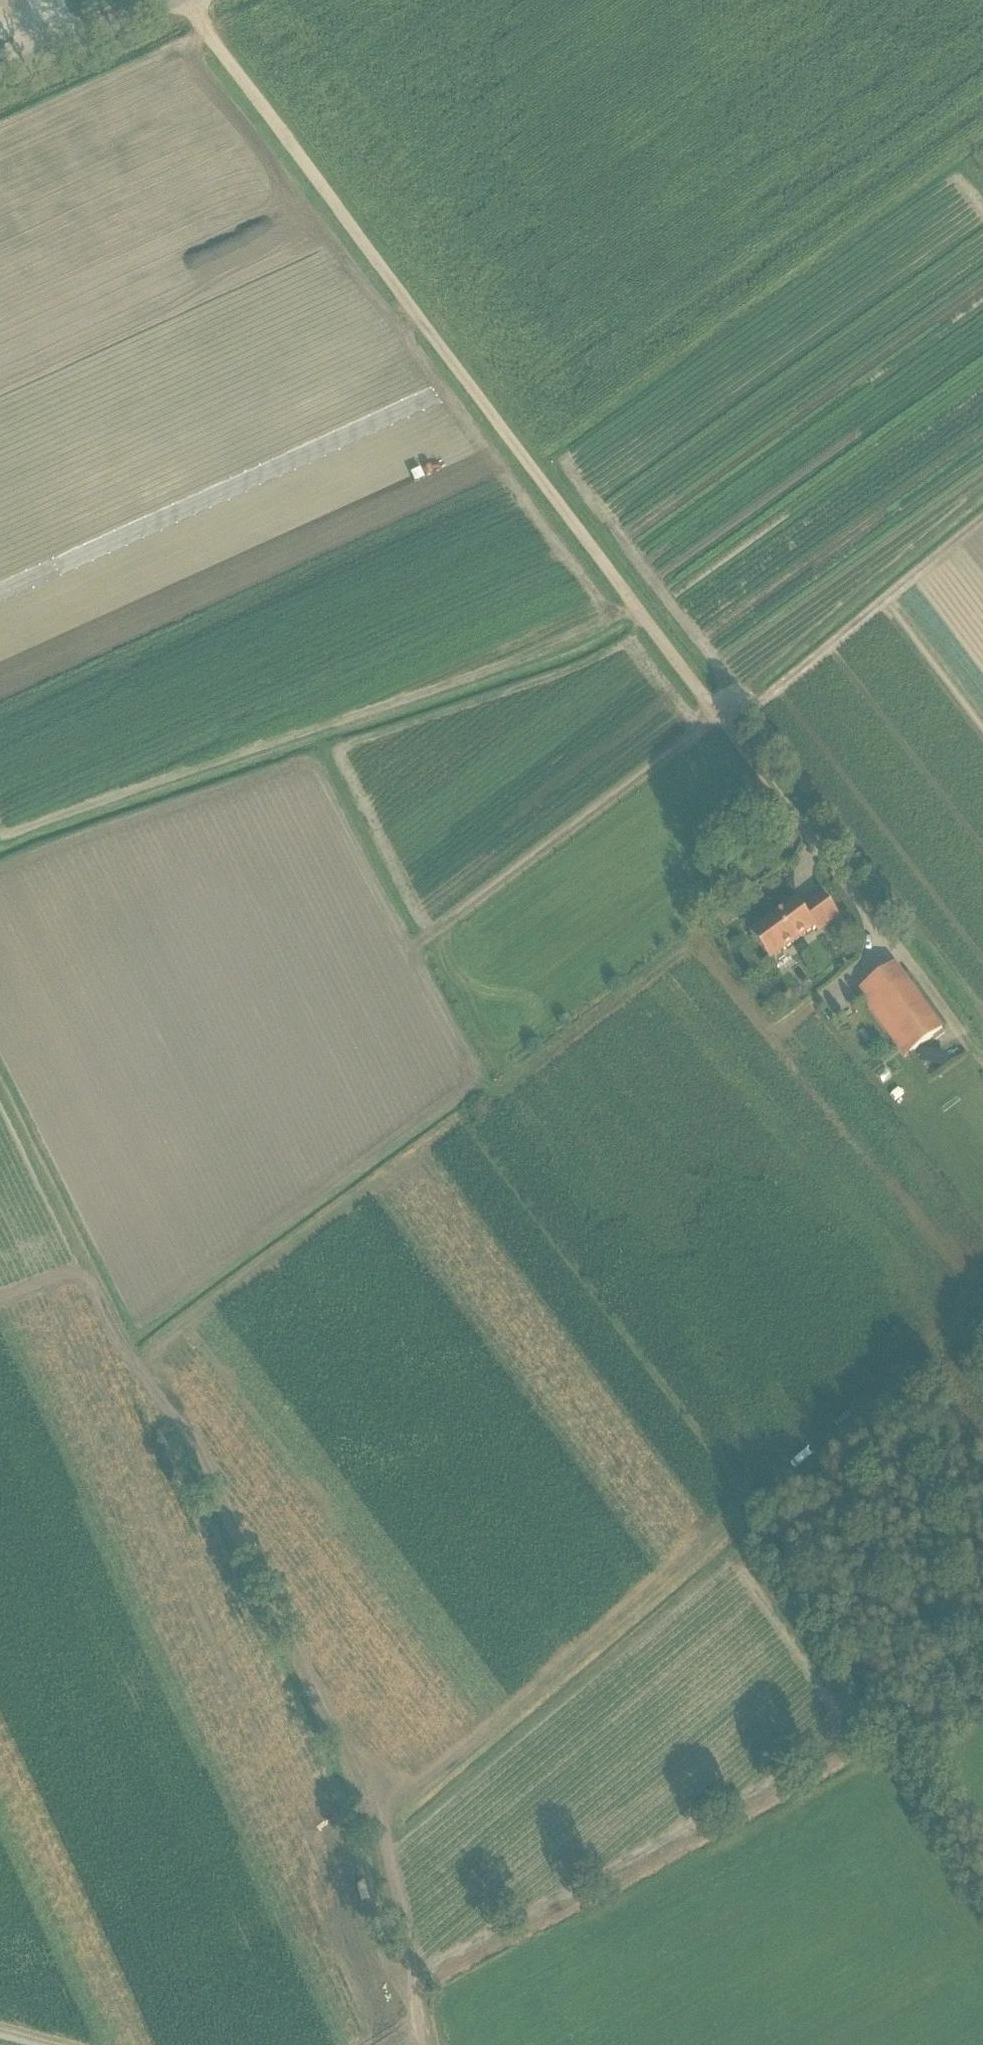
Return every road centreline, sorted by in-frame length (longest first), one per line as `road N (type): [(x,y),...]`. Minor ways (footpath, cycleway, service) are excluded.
road 1 (unclassified): [(0,65),(140,0)]

